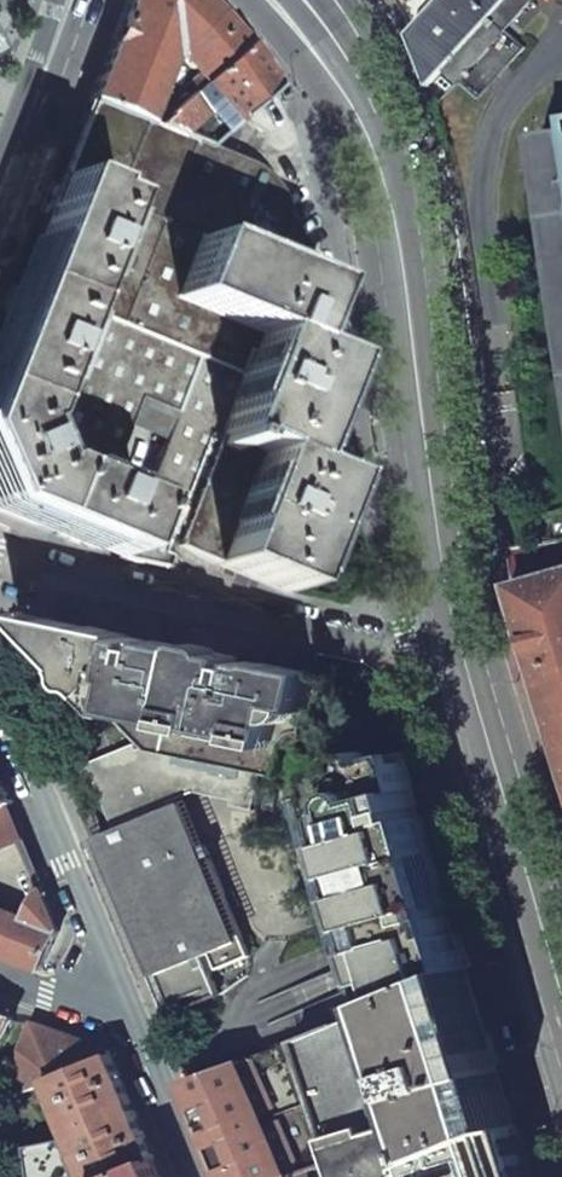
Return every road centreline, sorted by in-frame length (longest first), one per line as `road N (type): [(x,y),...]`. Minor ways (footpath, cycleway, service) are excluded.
road 1 (secondary): [(455,625),(410,260),(353,72),(304,0)]
road 2 (residential): [(0,560),(378,643),(455,625)]
road 3 (secondary): [(561,995),(455,625)]
road 4 (residential): [(0,697),(131,1019)]
road 5 (residential): [(67,0),(0,173)]
road 6 (residential): [(131,1019),(196,1176)]
road 7 (residential): [(0,971),(131,1019)]

